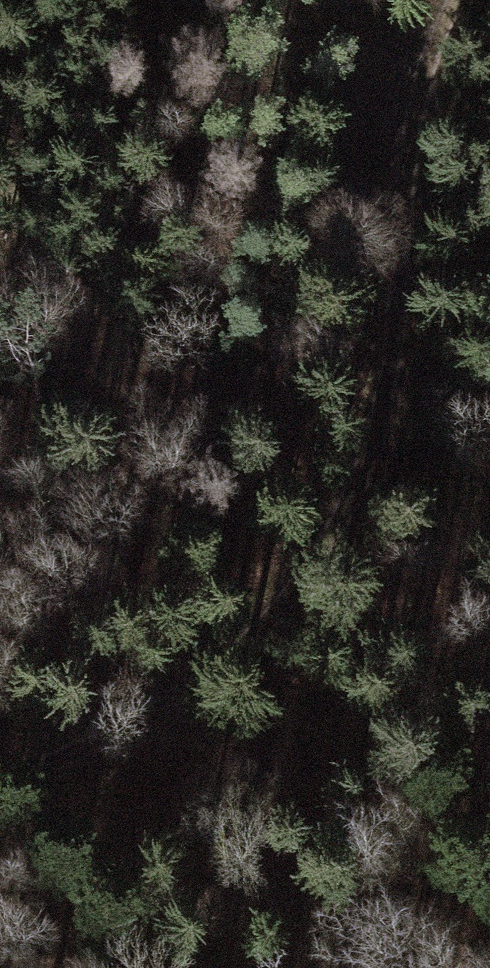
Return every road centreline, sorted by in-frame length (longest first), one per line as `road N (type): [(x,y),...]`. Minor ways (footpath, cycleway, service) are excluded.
road 1 (track): [(448,0),(372,425),(291,611),(137,729),(0,784)]
road 2 (track): [(0,518),(100,496),(196,460),(293,329),(367,120),(443,17)]

